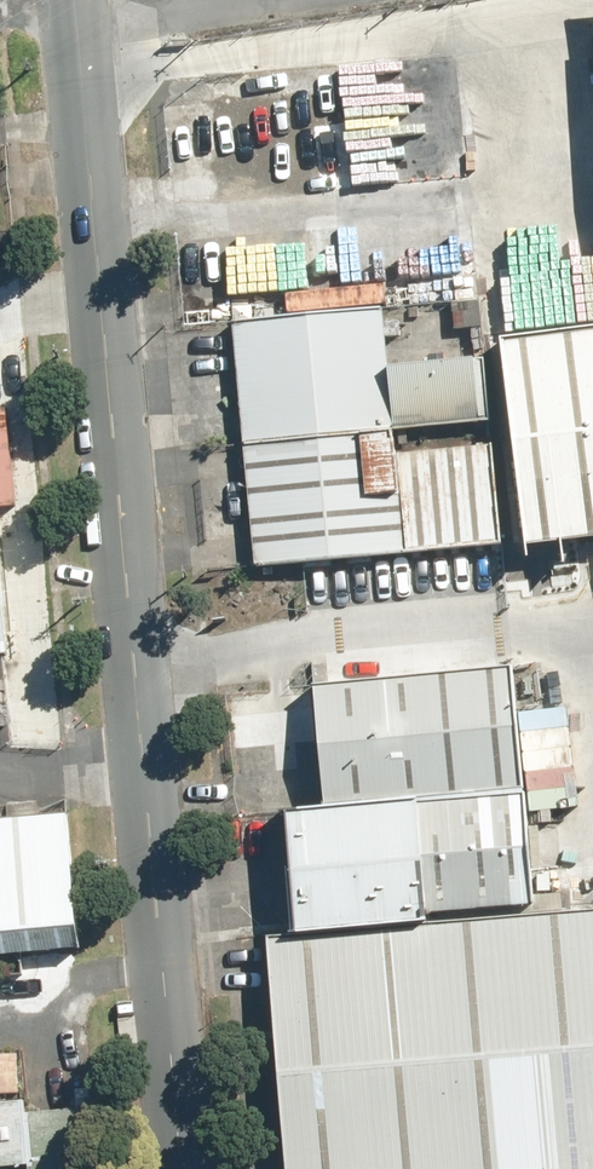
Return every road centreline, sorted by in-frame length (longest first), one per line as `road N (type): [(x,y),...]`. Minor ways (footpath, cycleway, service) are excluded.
road 1 (residential): [(72,0),(181,1168)]

